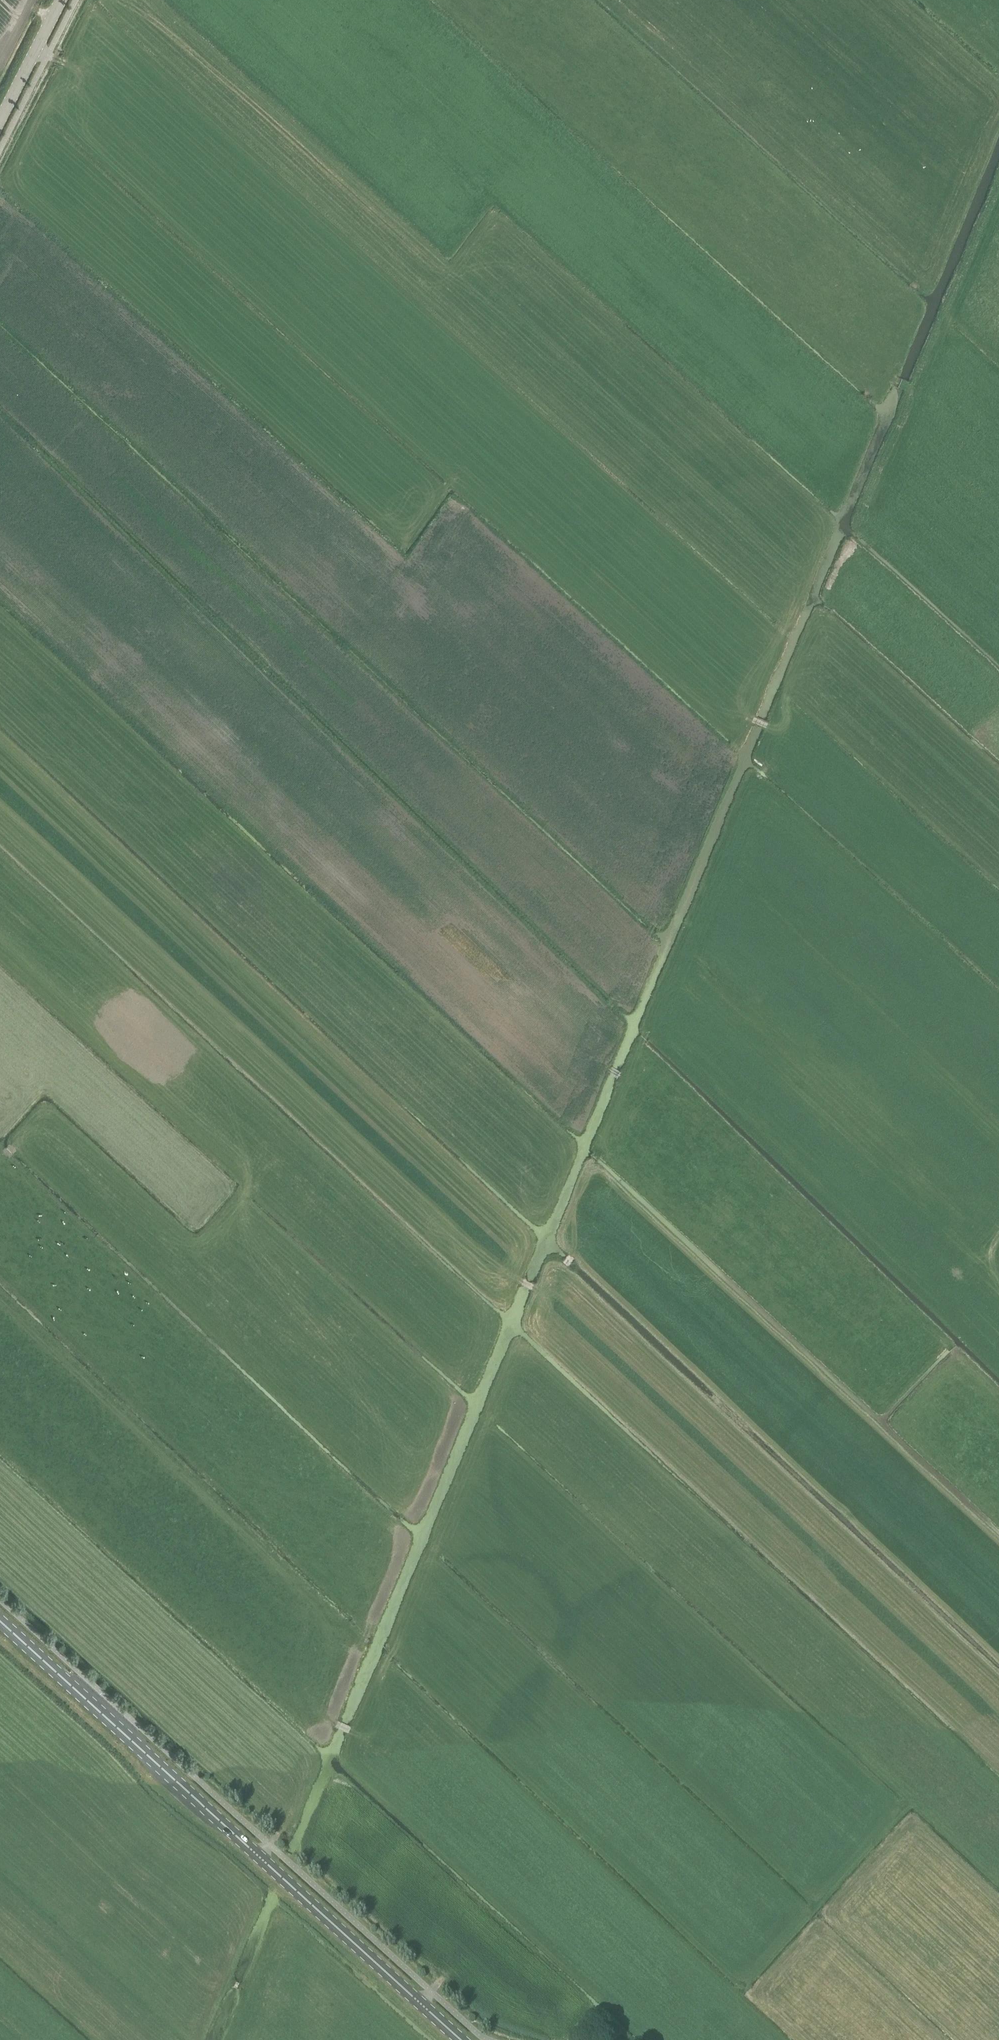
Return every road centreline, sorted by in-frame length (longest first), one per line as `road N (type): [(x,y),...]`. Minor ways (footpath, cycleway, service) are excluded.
road 1 (secondary): [(462,2039),(0,1621)]
road 2 (tertiary): [(0,119),(61,0)]

